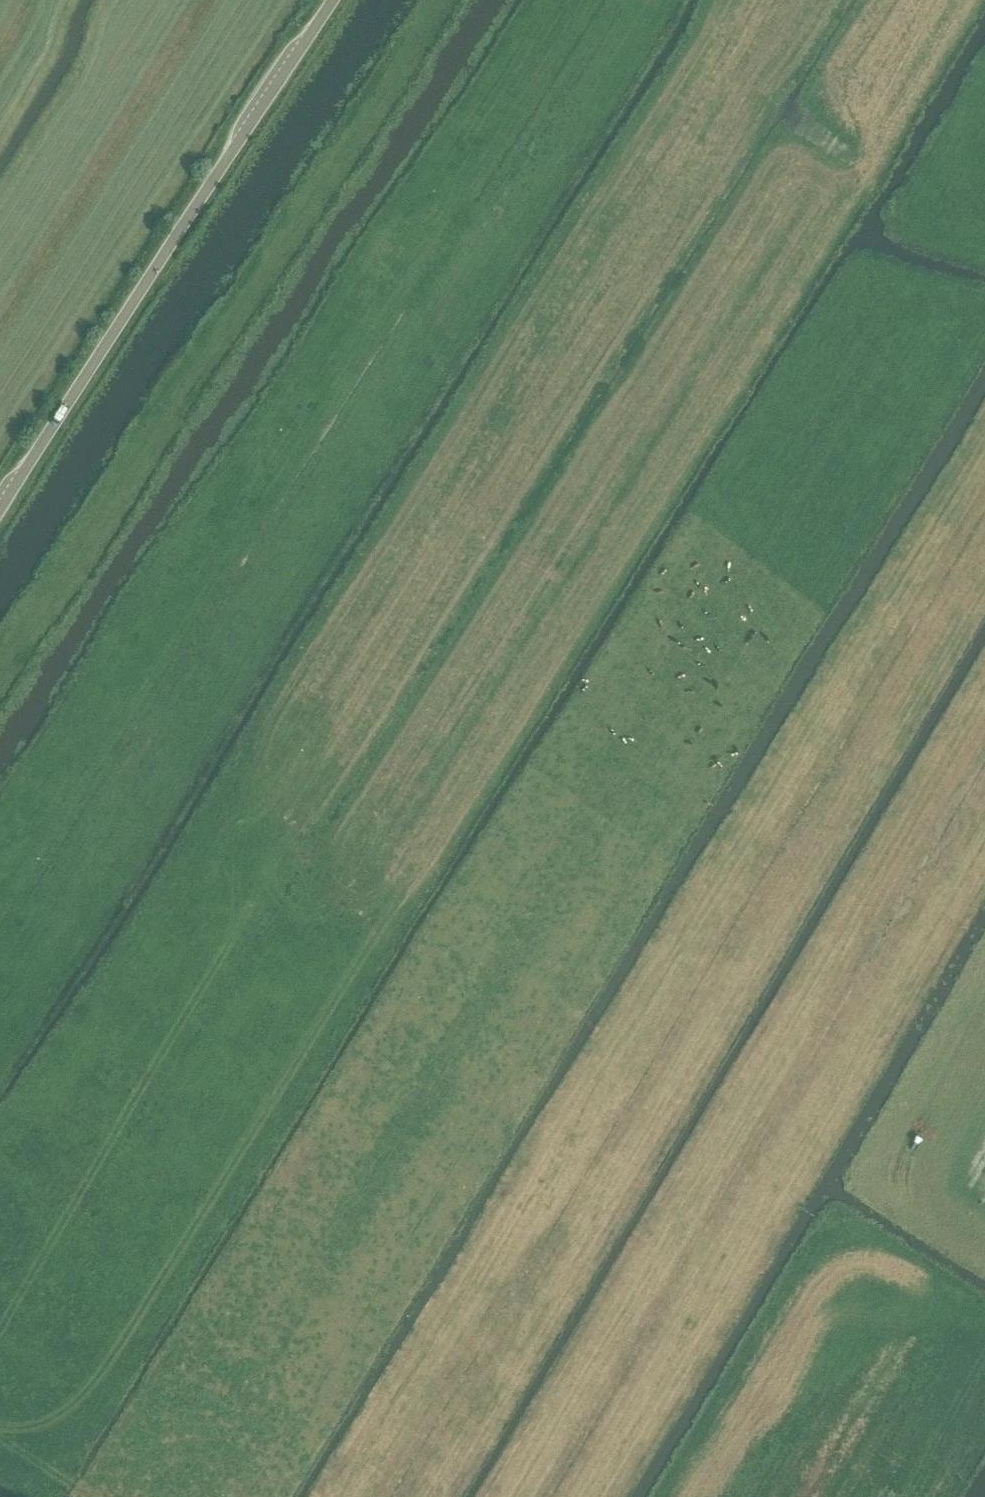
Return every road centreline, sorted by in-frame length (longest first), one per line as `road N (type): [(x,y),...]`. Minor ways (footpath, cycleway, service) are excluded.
road 1 (unclassified): [(0,512),(332,0)]

